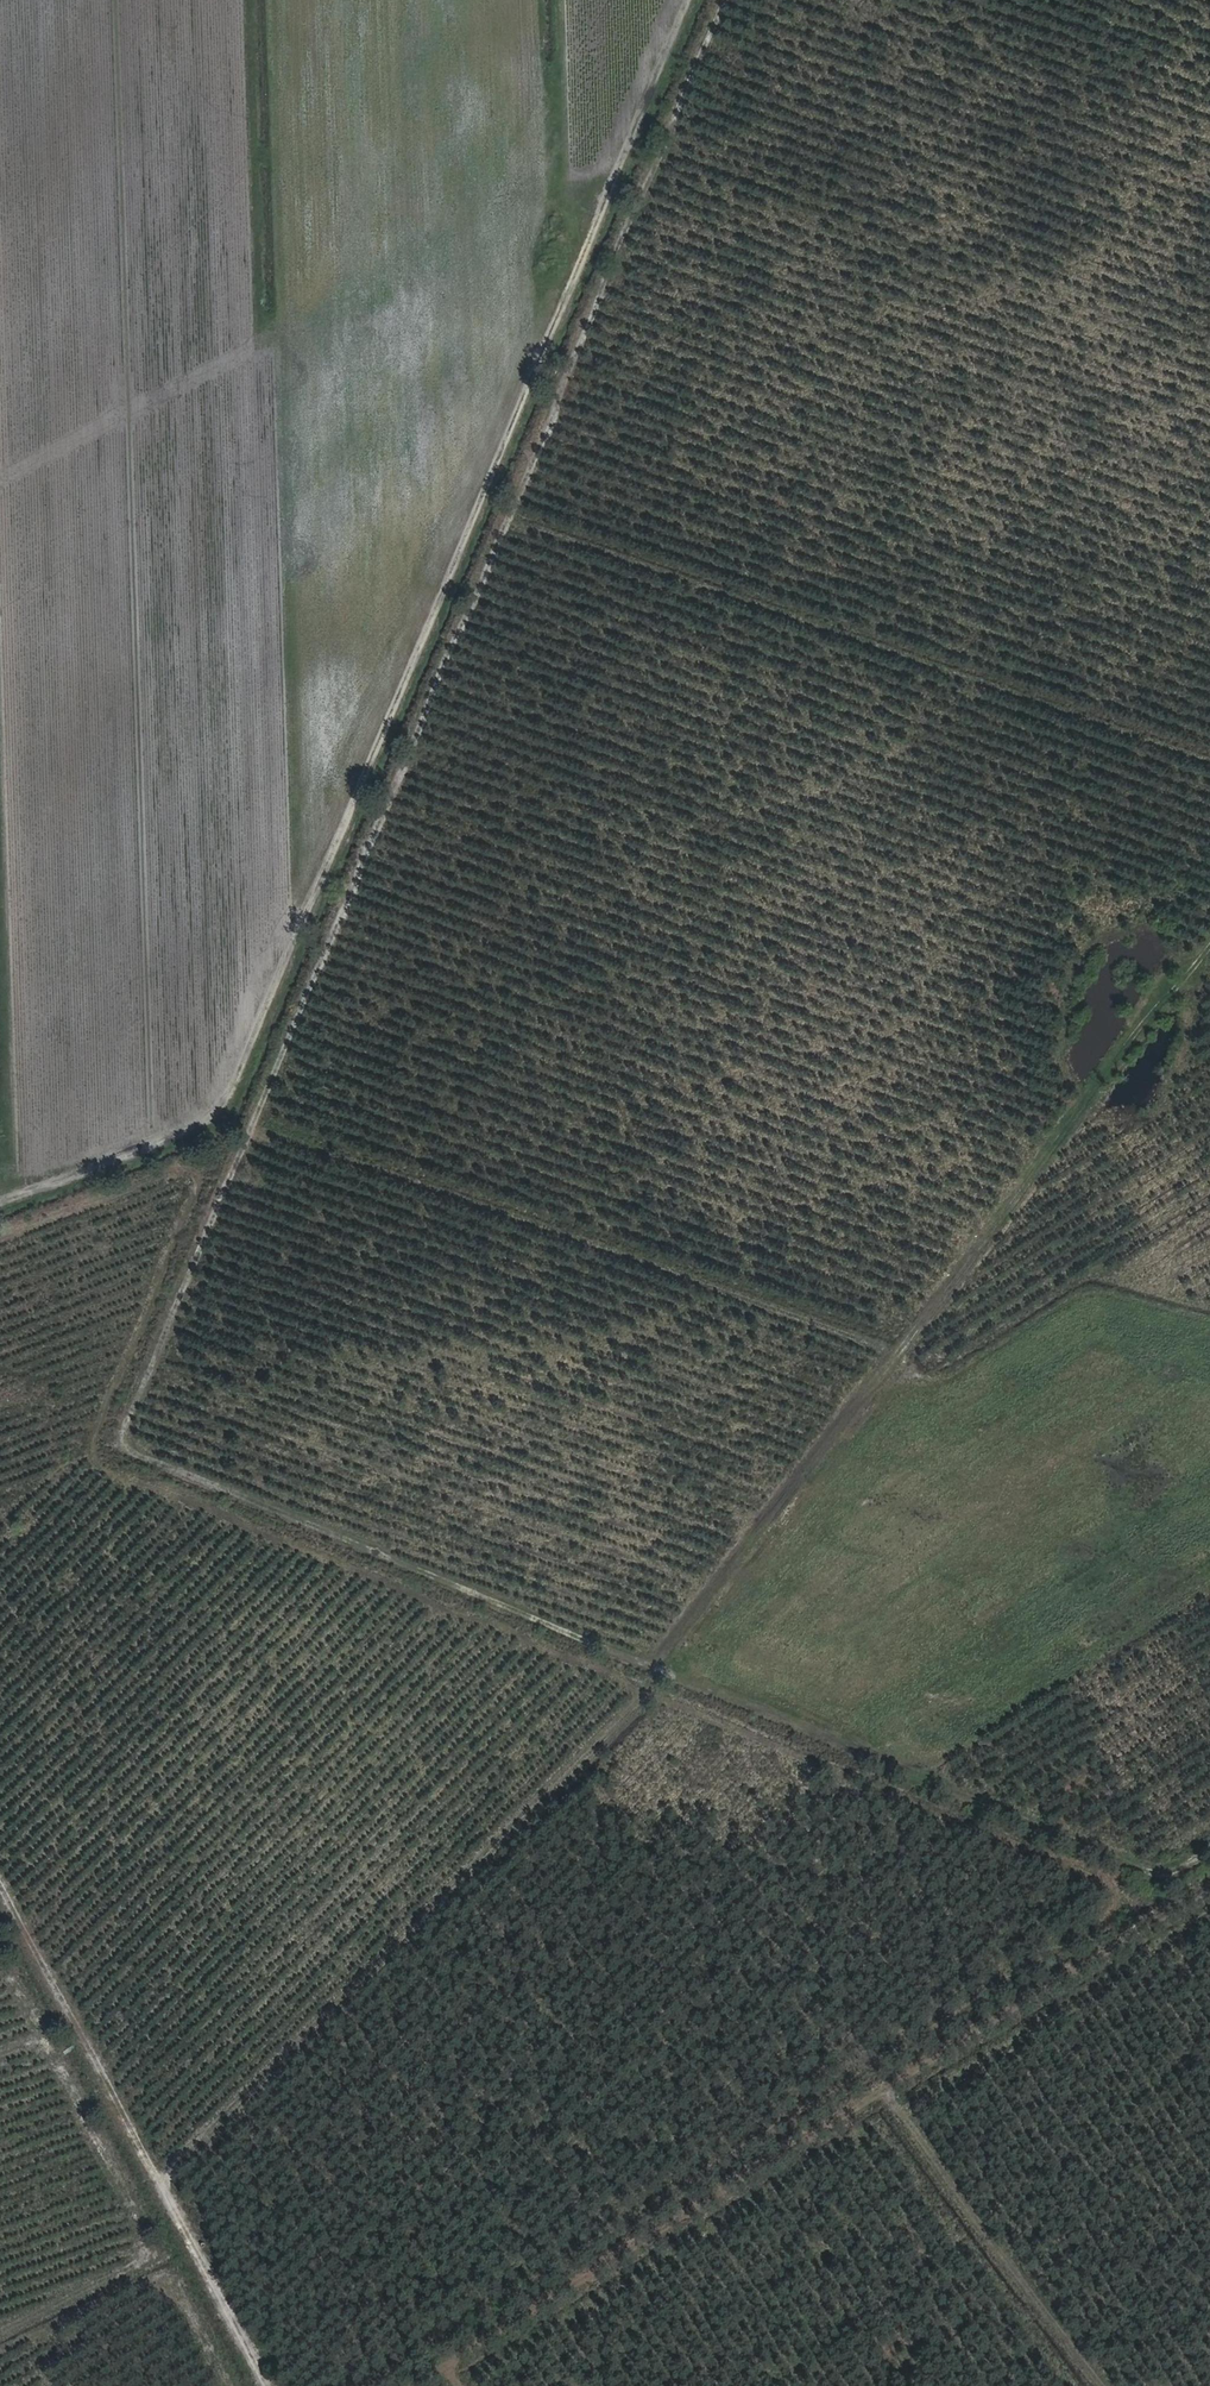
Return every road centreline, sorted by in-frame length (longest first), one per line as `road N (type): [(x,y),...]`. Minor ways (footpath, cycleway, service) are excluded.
road 1 (track): [(273,2385),(0,1877)]

